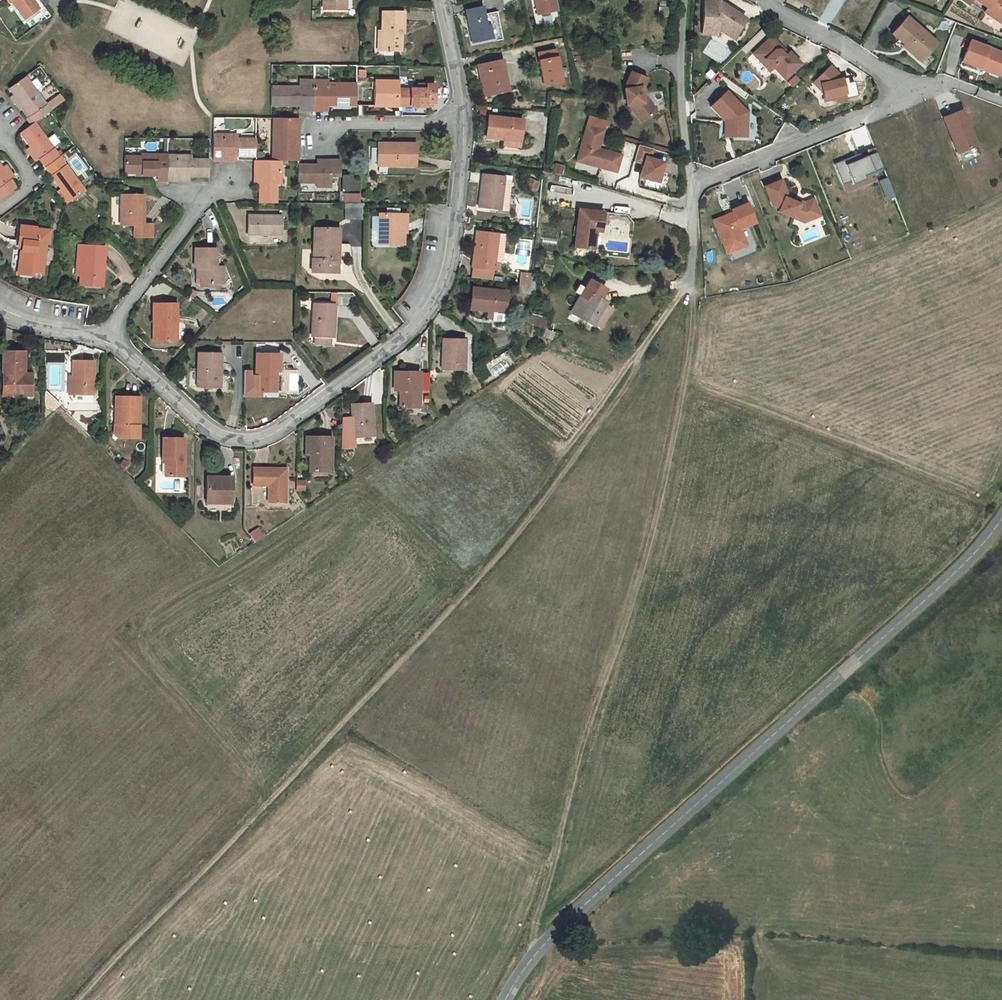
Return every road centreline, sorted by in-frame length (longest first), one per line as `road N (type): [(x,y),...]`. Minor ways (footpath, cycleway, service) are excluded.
road 1 (track): [(75,999),(465,590),(561,473),(689,284)]
road 2 (primary): [(504,999),(519,972),(593,891),(932,597),(1001,514)]
road 3 (track): [(533,956),(533,913),(632,596),(674,429),(694,317),(689,284)]
road 4 (residential): [(108,342),(216,434),(258,440),(282,429),(407,334),(436,299),(453,245),(462,123)]
road 5 (residential): [(691,183),(899,100),(892,79),(766,0)]
road 6 (residential): [(108,342),(201,201),(231,182)]
road 7 (unclassified): [(691,183),(680,63),(683,0)]
road 8 (residential): [(462,123),(349,124),(321,139)]
road 9 (residential): [(462,123),(440,0)]

